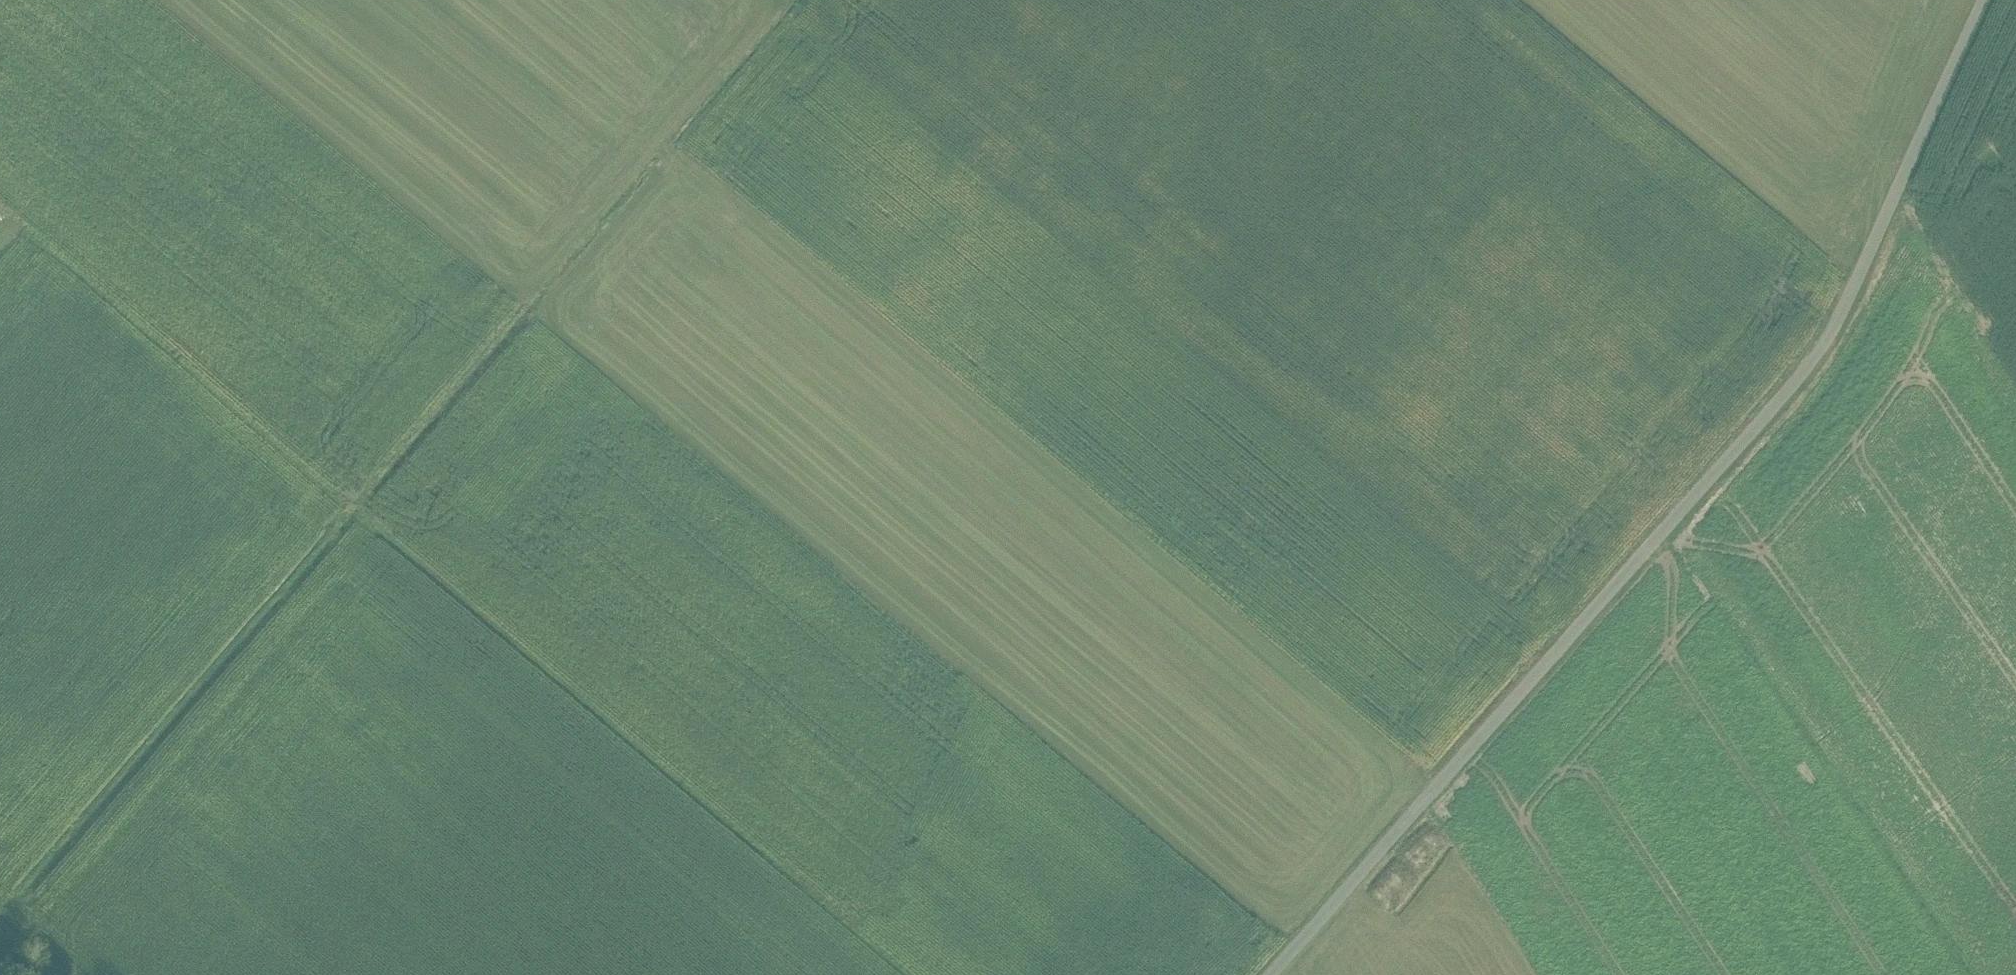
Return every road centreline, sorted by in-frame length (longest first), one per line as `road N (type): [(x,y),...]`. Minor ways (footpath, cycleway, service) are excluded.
road 1 (unclassified): [(1271,974),(1797,379),(1843,309),(1983,0)]

